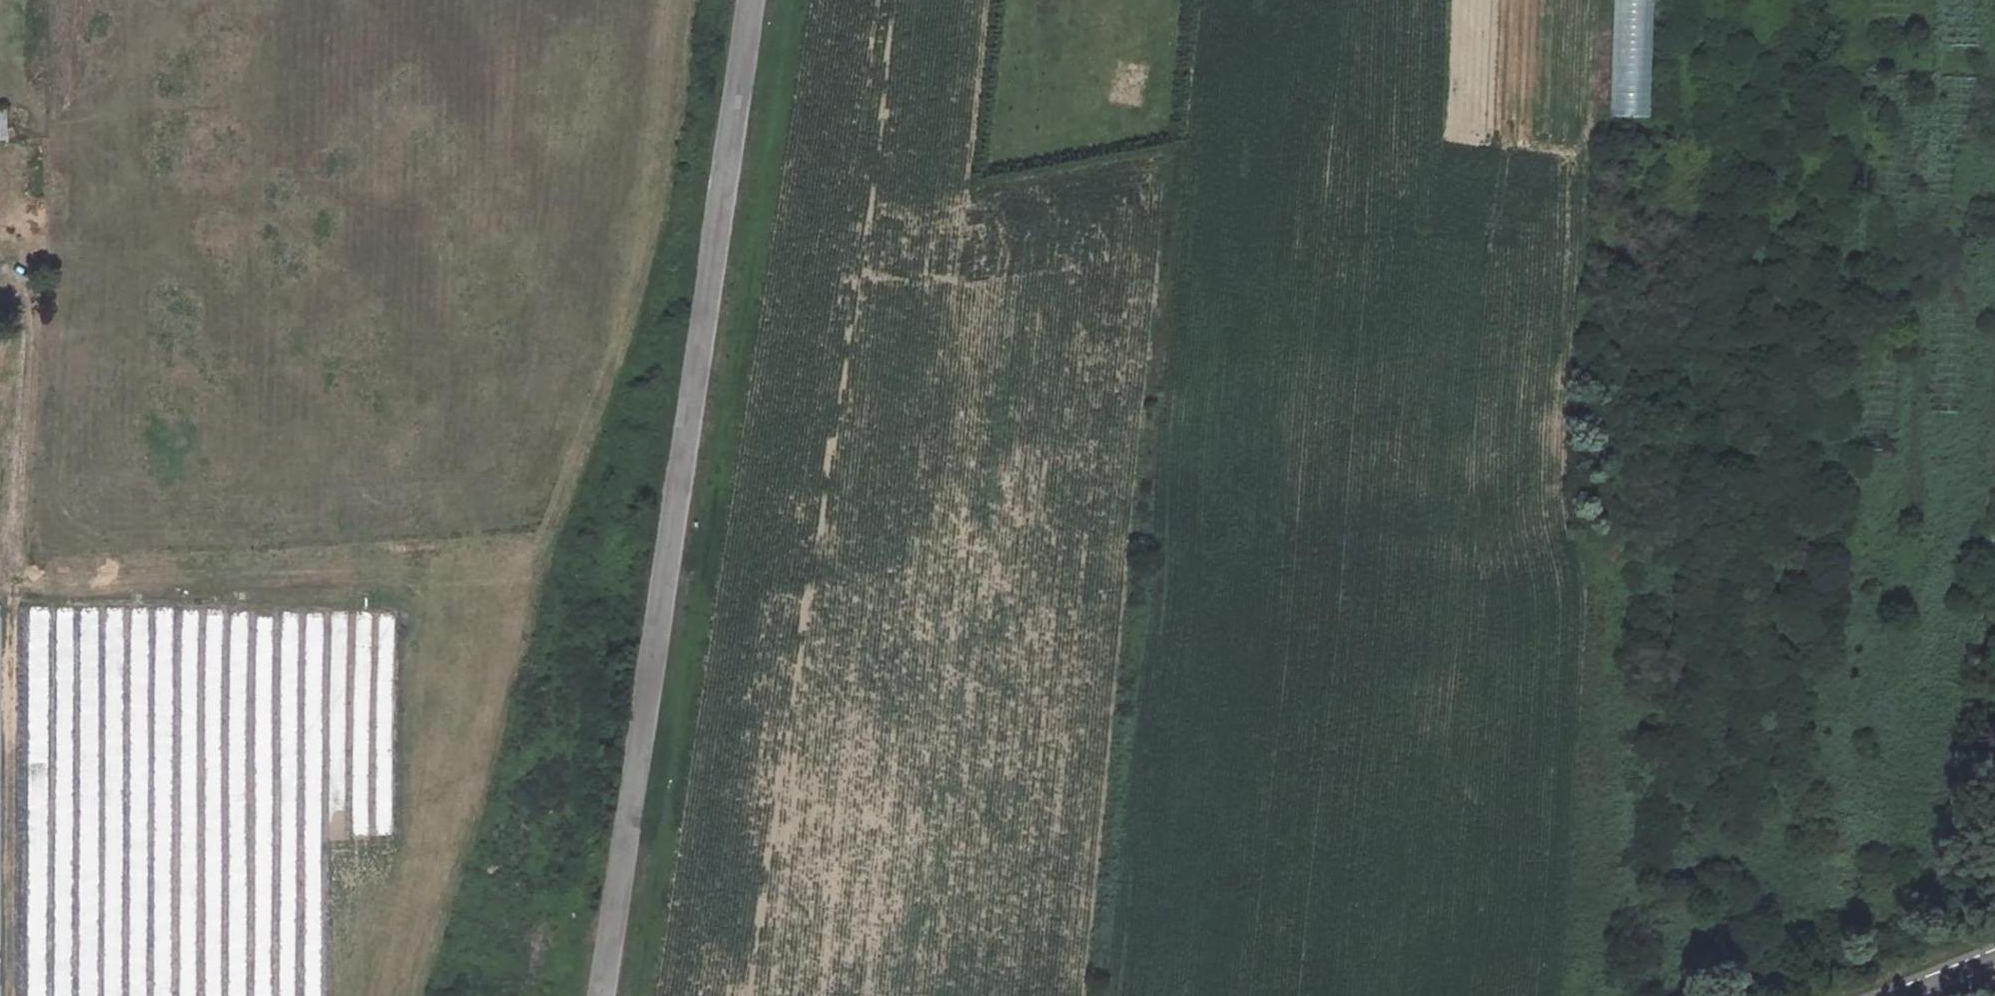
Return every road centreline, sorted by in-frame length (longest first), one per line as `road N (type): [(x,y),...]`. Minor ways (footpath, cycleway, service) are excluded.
road 1 (tertiary): [(602,995),(753,0)]

